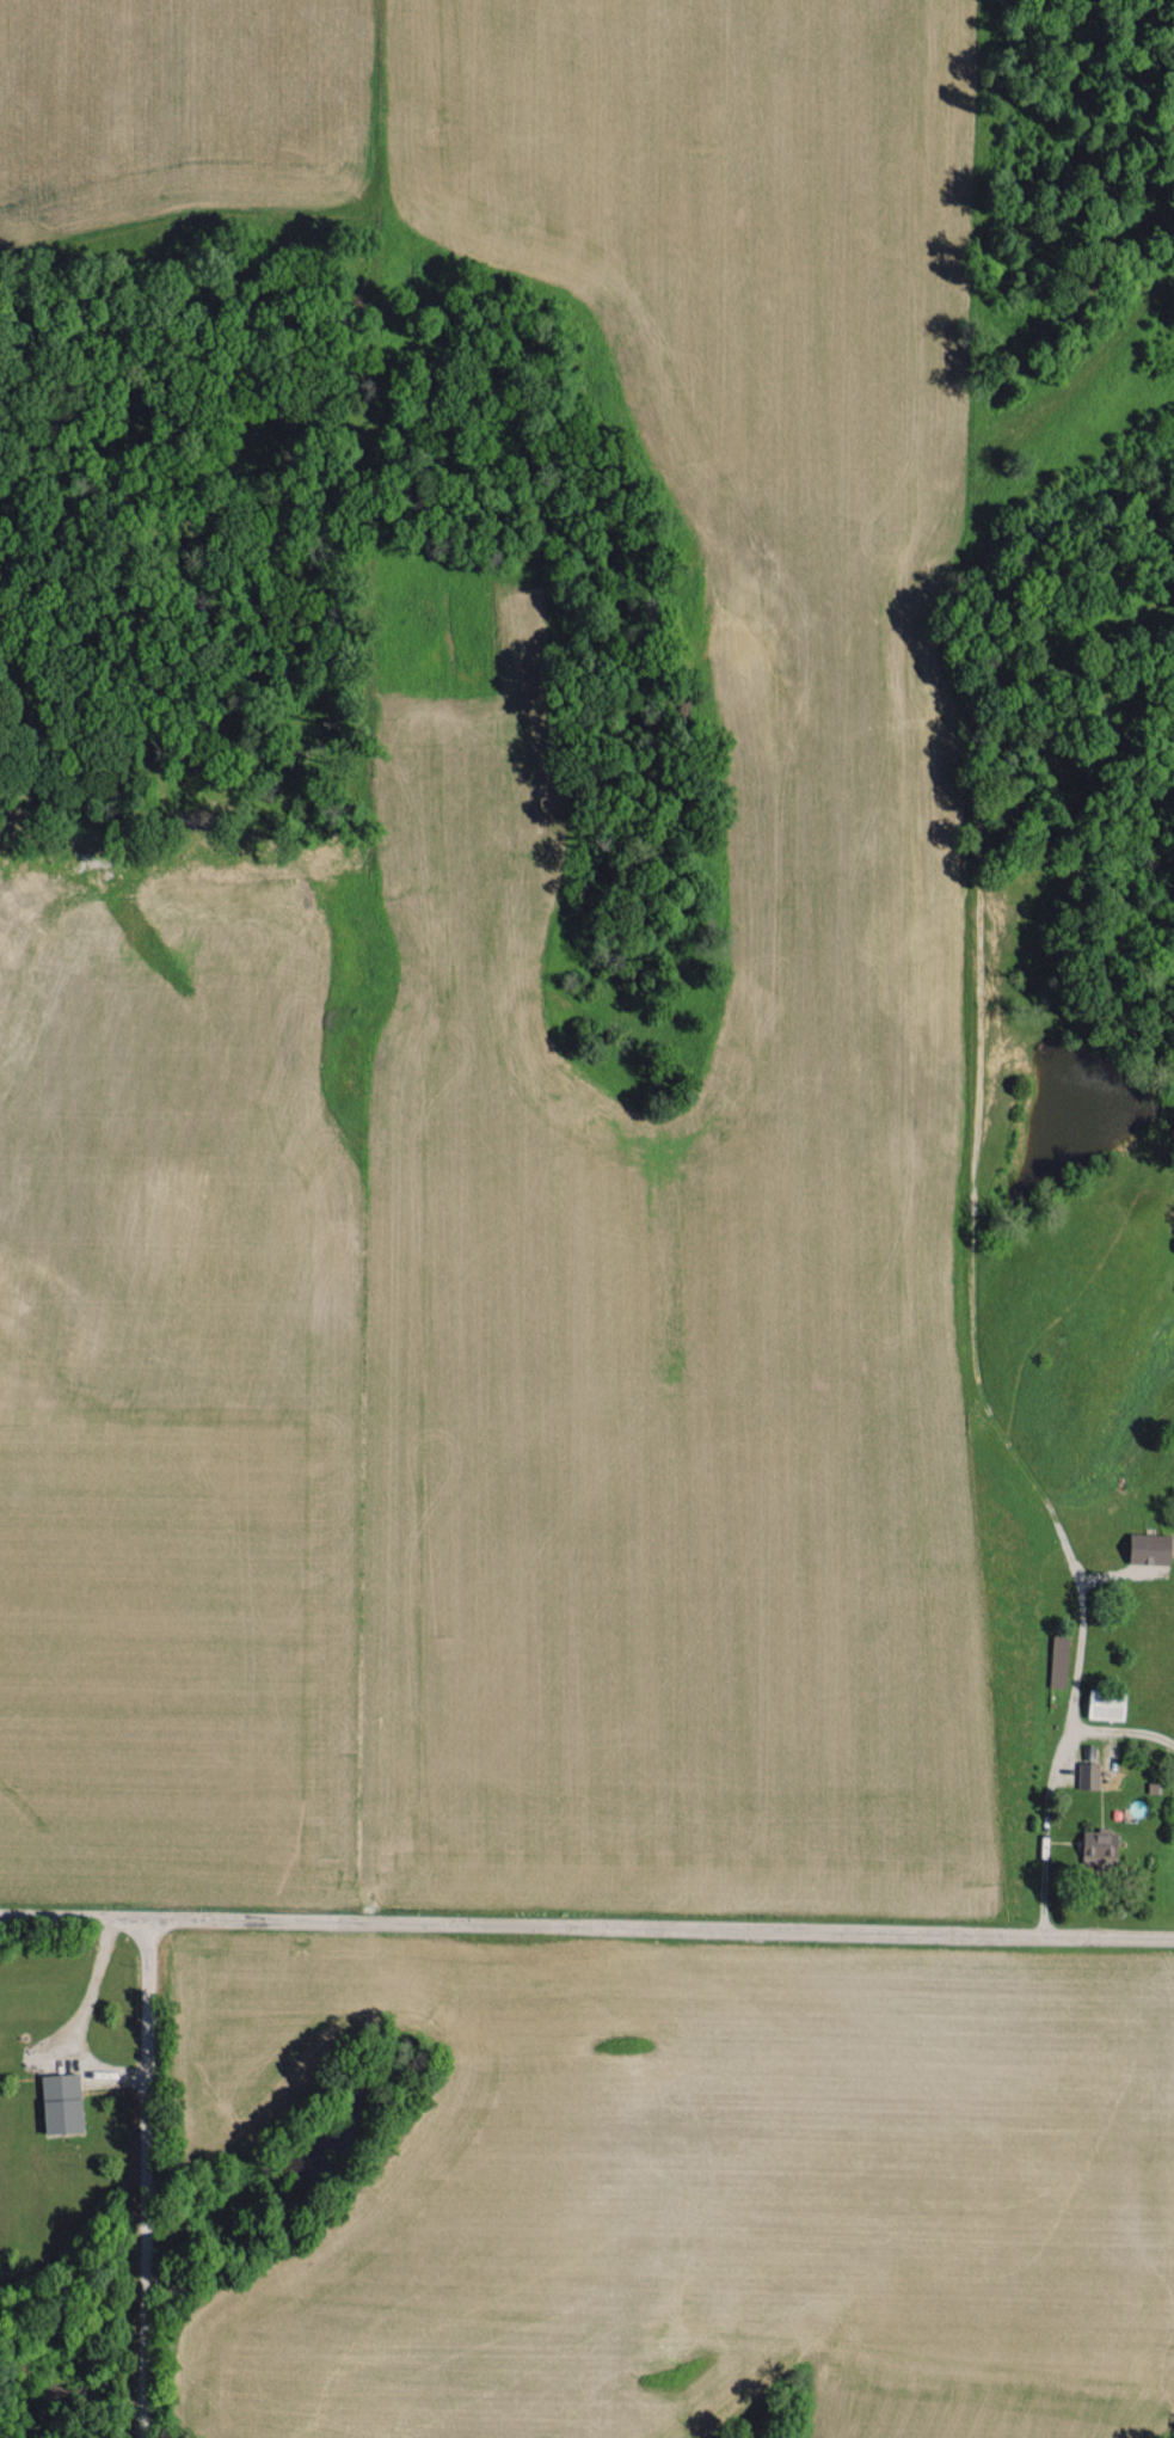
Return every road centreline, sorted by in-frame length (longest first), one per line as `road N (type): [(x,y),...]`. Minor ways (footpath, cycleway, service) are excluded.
road 1 (residential): [(1173,1931),(0,1916)]
road 2 (residential): [(145,2437),(150,1918)]

